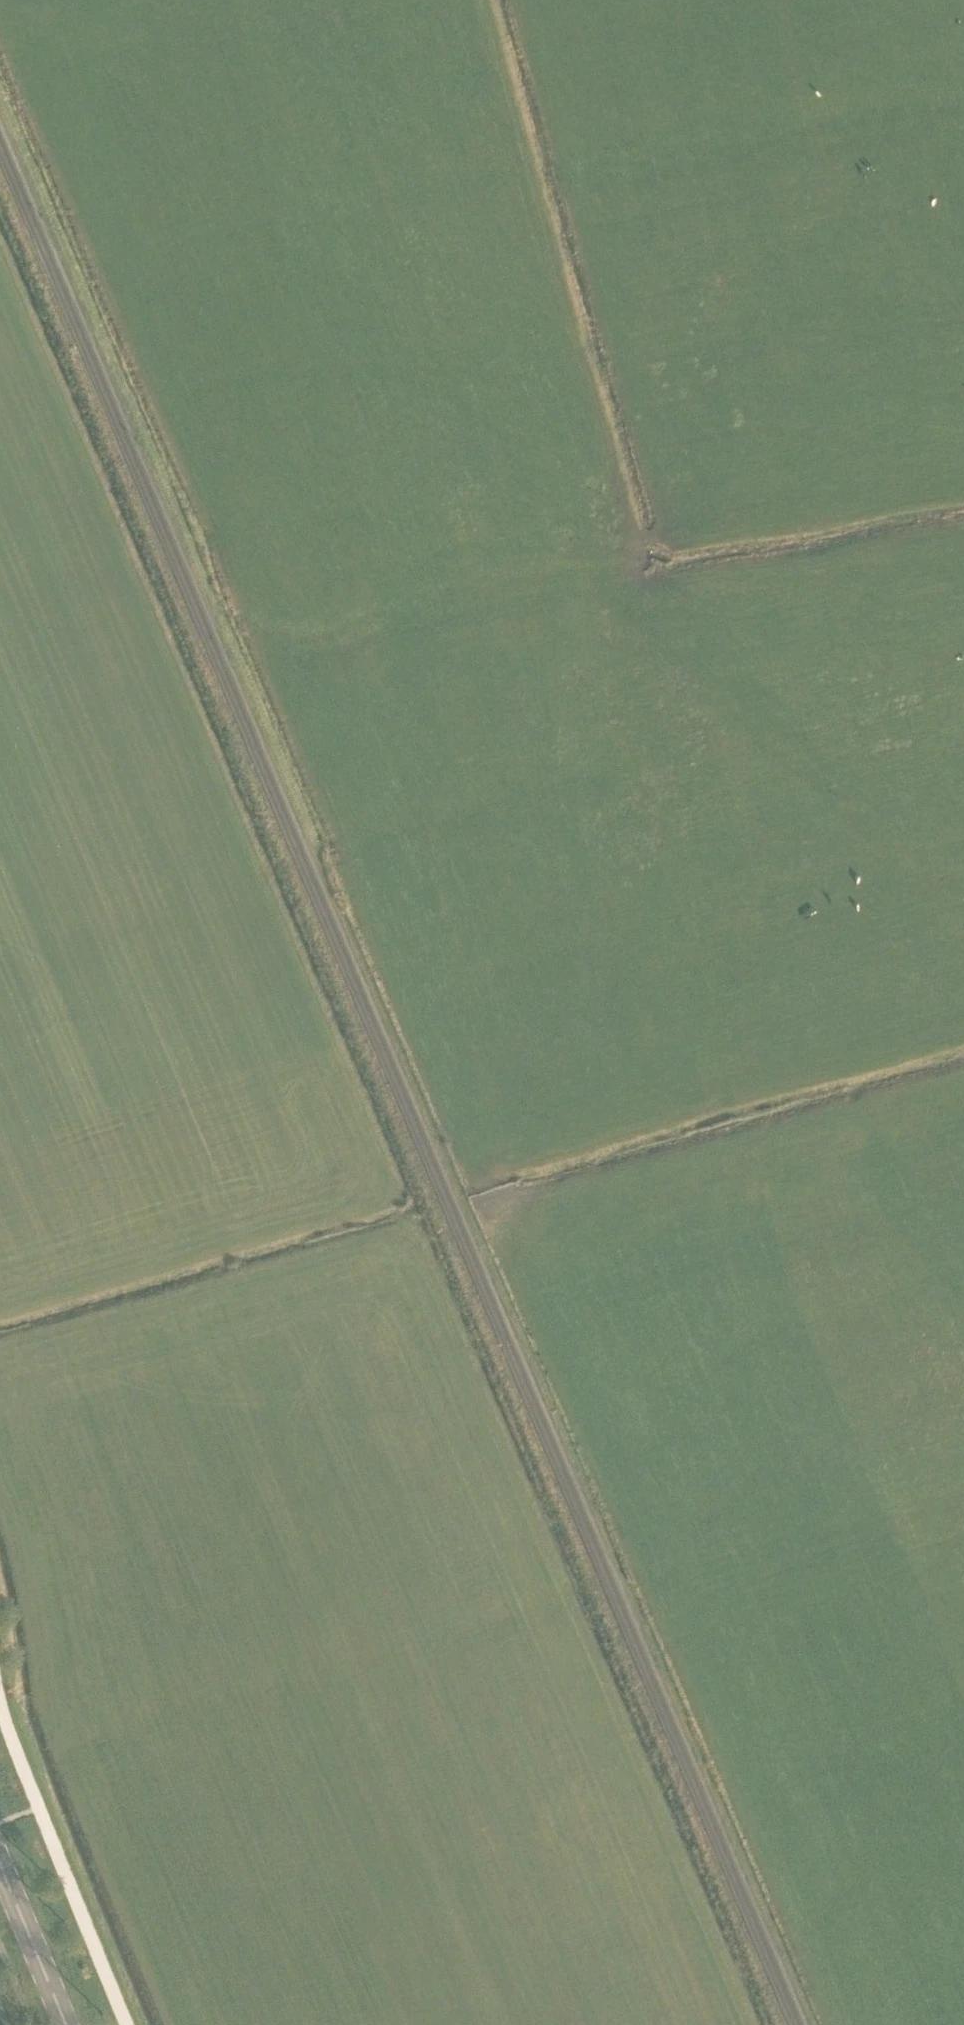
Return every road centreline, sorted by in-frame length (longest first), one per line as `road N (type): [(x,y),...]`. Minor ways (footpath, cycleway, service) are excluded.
road 1 (primary): [(66,2024),(0,1865)]

